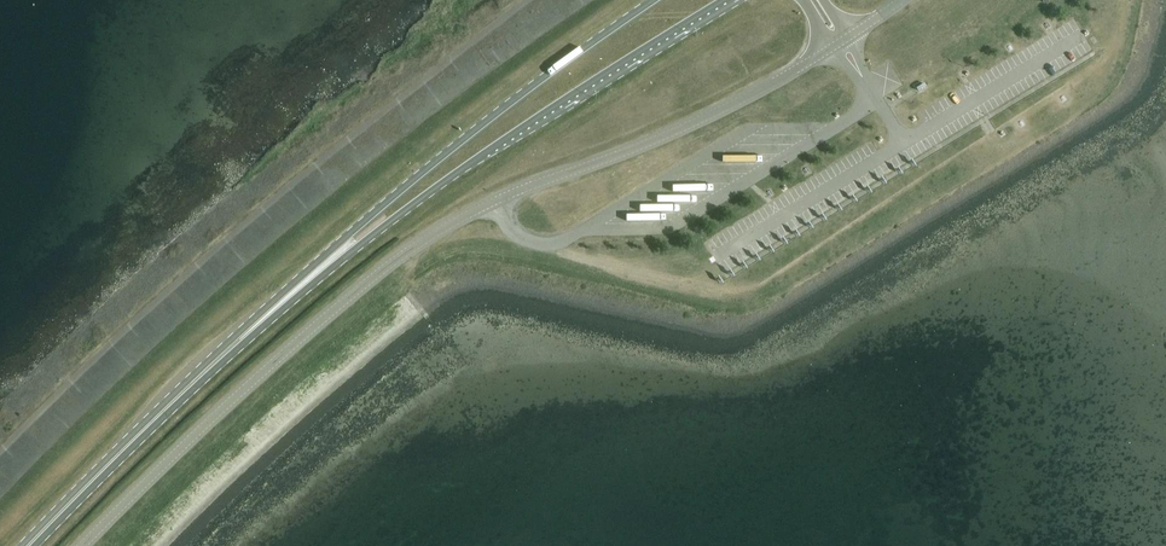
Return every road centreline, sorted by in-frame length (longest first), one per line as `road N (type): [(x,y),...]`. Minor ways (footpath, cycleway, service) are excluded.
road 1 (tertiary): [(86,545),(160,467),(401,256),(493,204),(729,108),(834,48)]
road 2 (primary): [(305,283),(522,127),(727,0)]
road 3 (primary): [(658,0),(459,144),(352,230),(305,283)]
road 4 (primary): [(305,283),(172,399),(30,545)]

